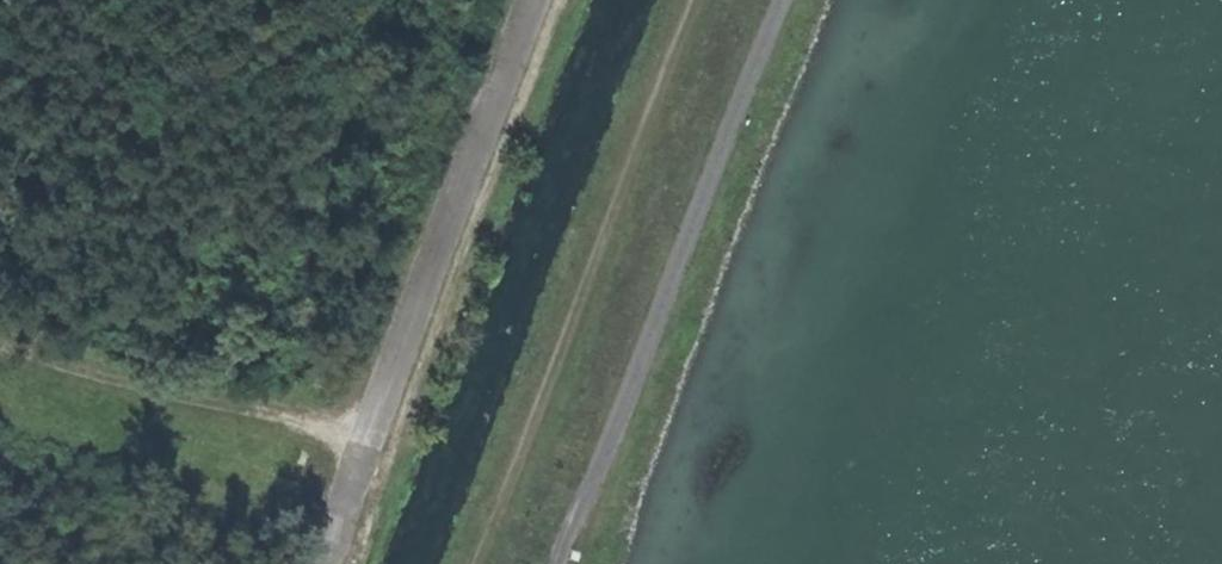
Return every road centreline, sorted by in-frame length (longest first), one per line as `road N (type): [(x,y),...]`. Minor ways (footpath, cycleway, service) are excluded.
road 1 (track): [(784,0),(560,563)]
road 2 (track): [(706,0),(489,563)]
road 3 (track): [(367,433),(143,384),(0,333)]

